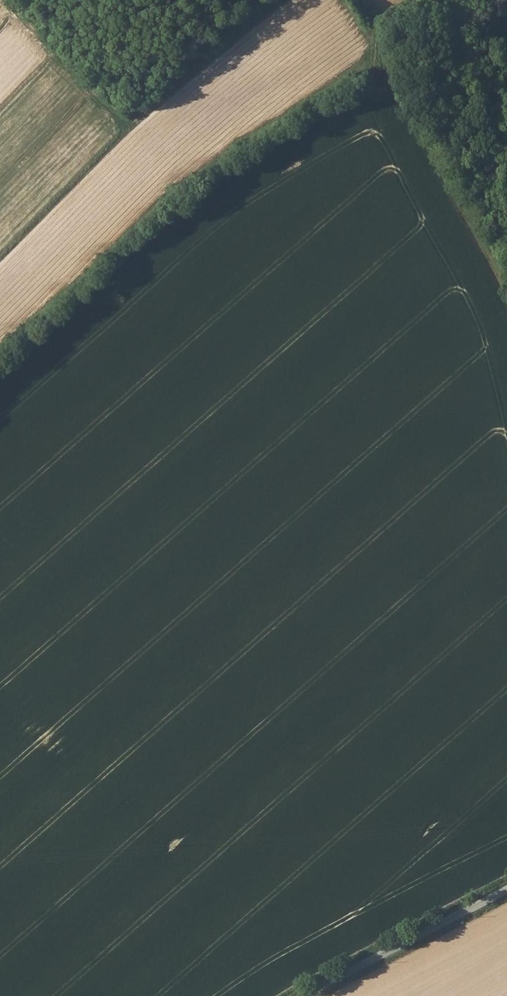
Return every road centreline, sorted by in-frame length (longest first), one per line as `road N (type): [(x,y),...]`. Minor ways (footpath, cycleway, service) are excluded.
road 1 (unclassified): [(313,995),(506,892)]

